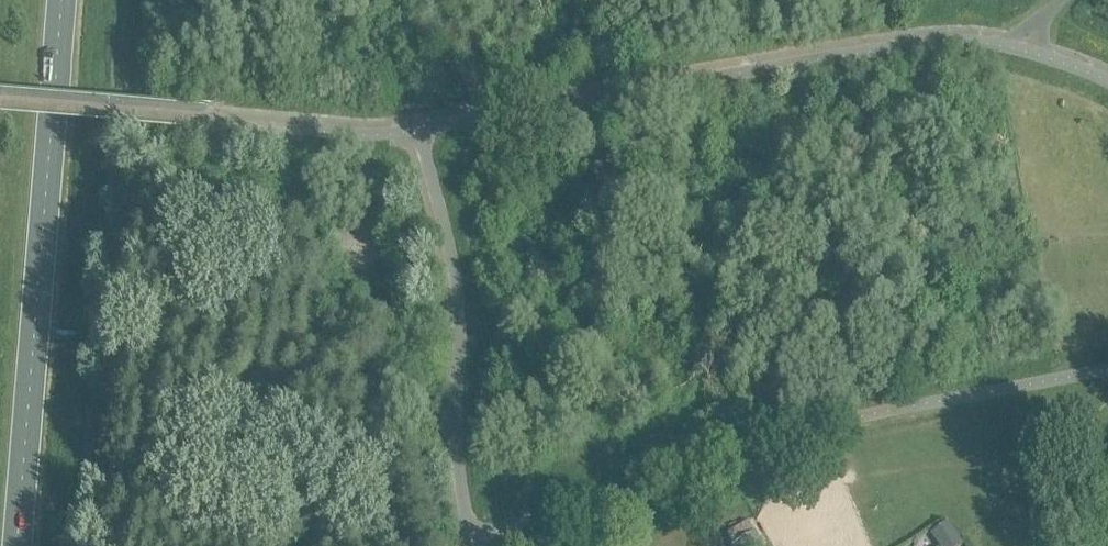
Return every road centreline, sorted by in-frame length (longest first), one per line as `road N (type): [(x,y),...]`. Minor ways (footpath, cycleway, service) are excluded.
road 1 (secondary): [(16,545),(59,0)]

